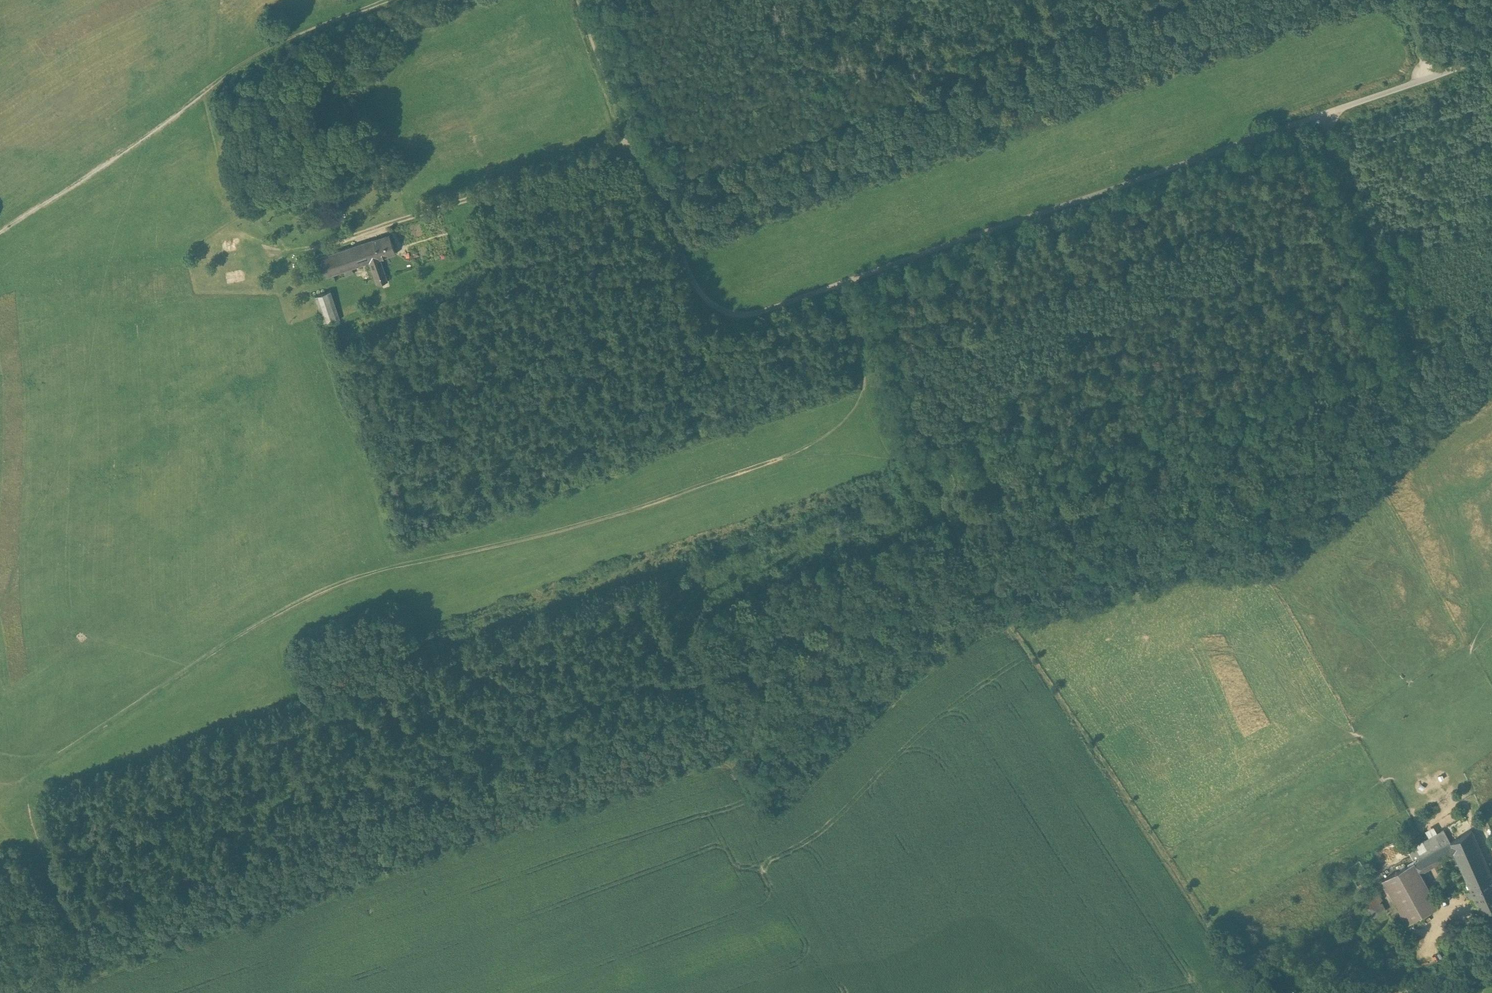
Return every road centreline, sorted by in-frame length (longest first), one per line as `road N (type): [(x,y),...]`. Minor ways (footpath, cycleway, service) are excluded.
road 1 (track): [(1004,609),(959,524),(719,622),(672,698),(76,929)]
road 2 (track): [(840,280),(865,378),(849,414),(819,441),(607,519),(373,574),(288,614),(17,781),(0,778)]
road 3 (residential): [(711,302),(753,310),(1491,55)]
road 4 (track): [(1256,992),(1004,609)]
road 5 (track): [(390,0),(272,51),(0,231)]
road 6 (track): [(0,818),(102,967),(31,992)]
road 7 (track): [(1329,112),(1332,158),(1415,347)]
road 8 (track): [(733,739),(654,503)]
road 9 (track): [(959,524),(932,479),(909,464),(846,454),(782,459)]

